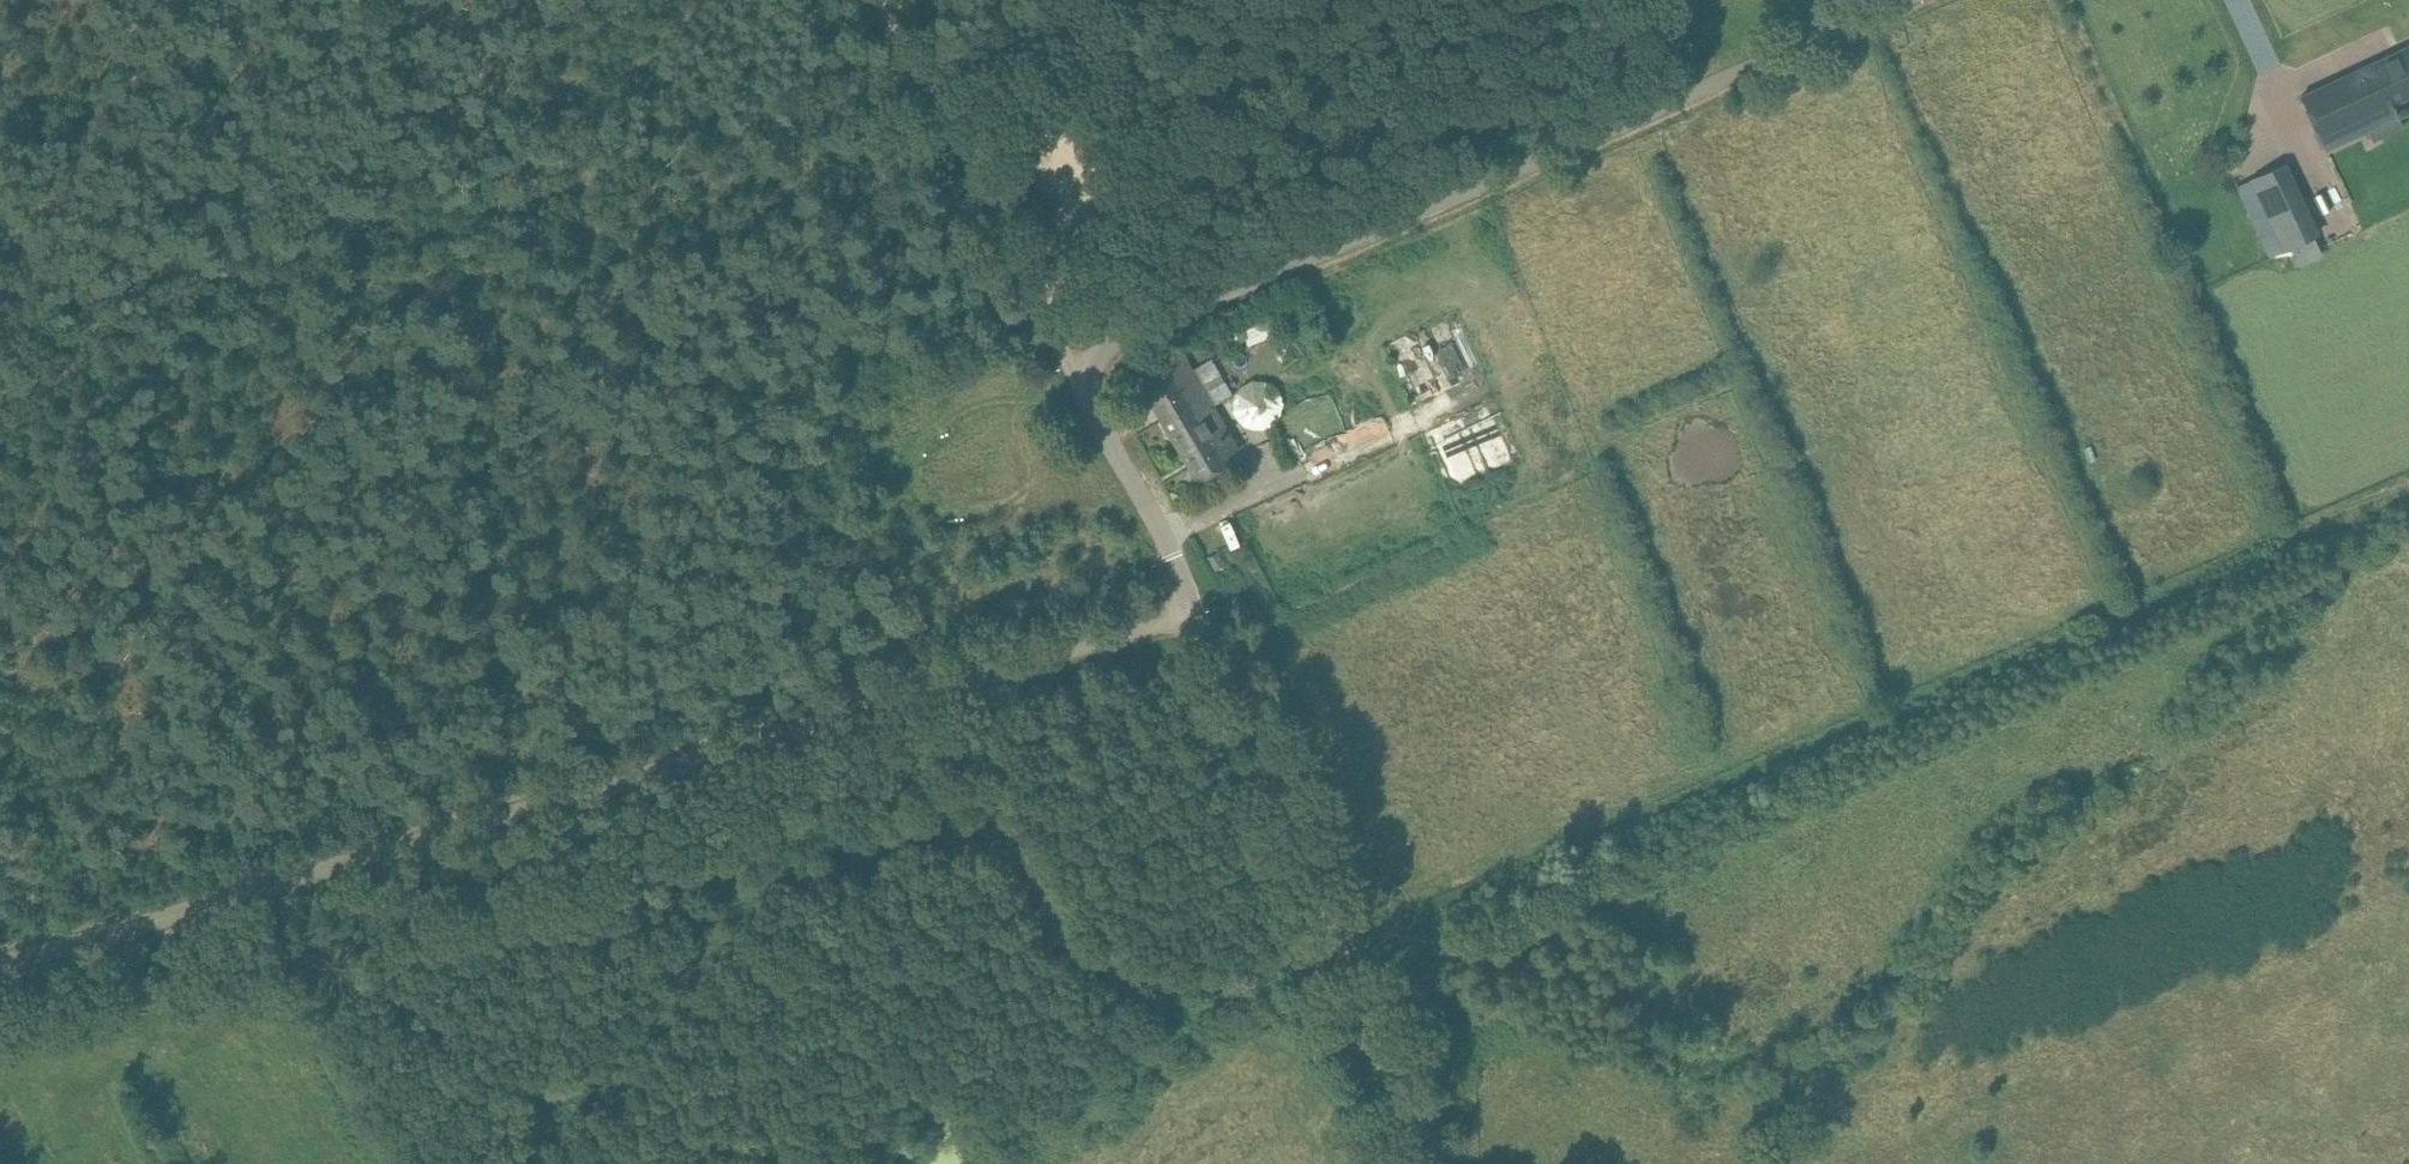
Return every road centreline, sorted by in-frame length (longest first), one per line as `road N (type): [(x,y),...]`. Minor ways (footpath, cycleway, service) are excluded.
road 1 (unclassified): [(0,963),(1197,610)]
road 2 (unclassified): [(1197,610),(1089,402),(1089,375),(1104,353),(1209,298),(1903,0)]
road 3 (unclassified): [(1425,1163),(1197,610)]
road 4 (track): [(1087,389),(914,78)]

